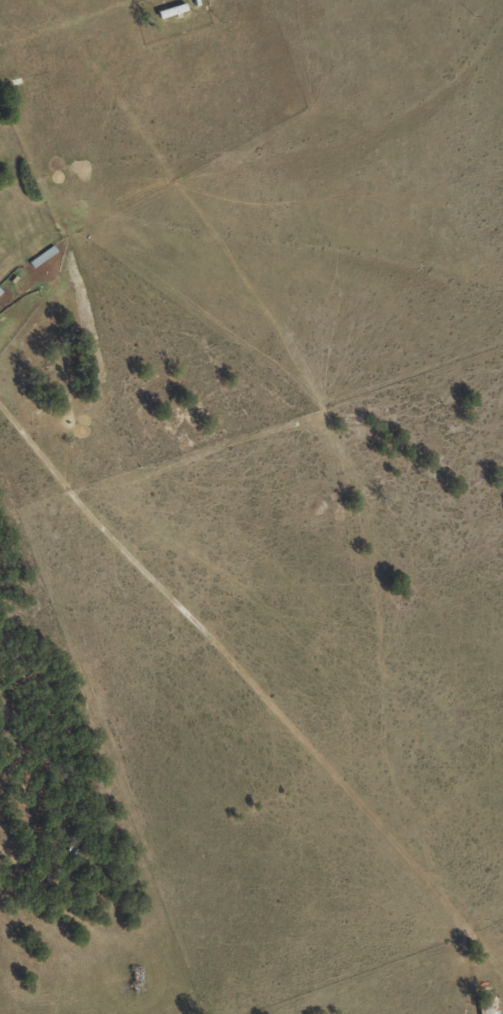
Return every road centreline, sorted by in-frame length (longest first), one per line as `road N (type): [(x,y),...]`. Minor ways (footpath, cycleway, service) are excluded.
road 1 (residential): [(331,0),(502,315)]

